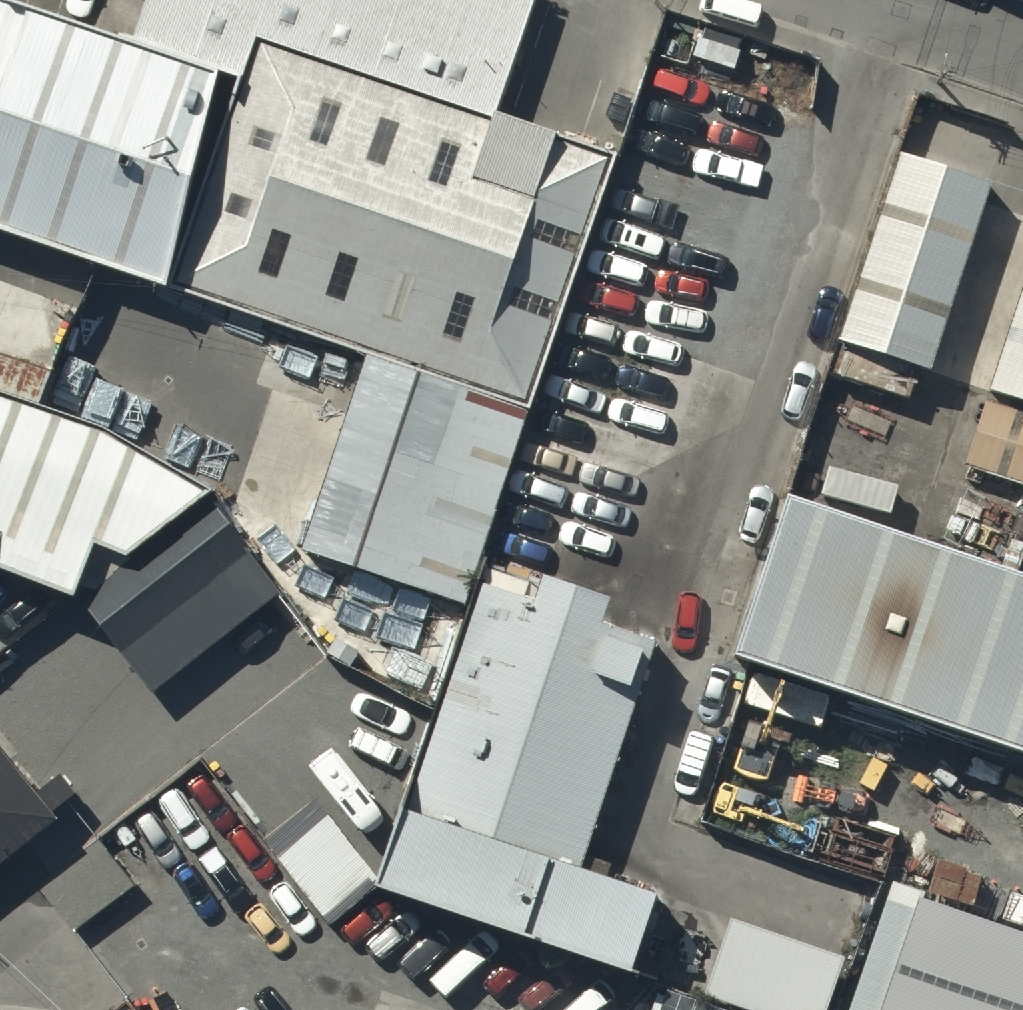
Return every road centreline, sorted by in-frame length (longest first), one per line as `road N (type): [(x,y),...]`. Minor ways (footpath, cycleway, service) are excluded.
road 1 (residential): [(1022,49),(872,0)]

